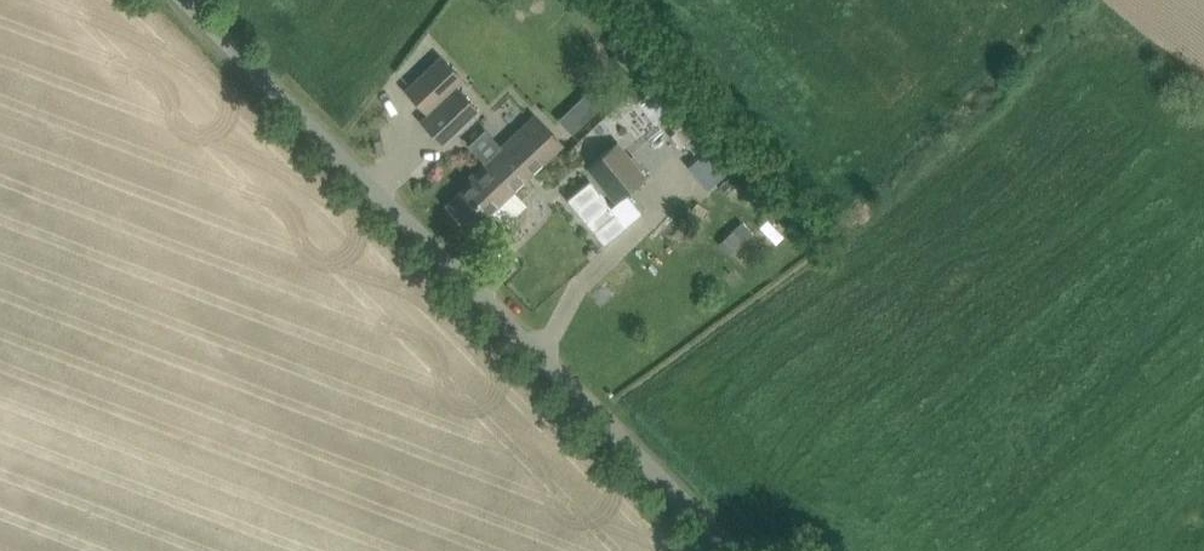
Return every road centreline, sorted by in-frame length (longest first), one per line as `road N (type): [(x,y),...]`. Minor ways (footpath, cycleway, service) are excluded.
road 1 (unclassified): [(729,550),(191,0)]

